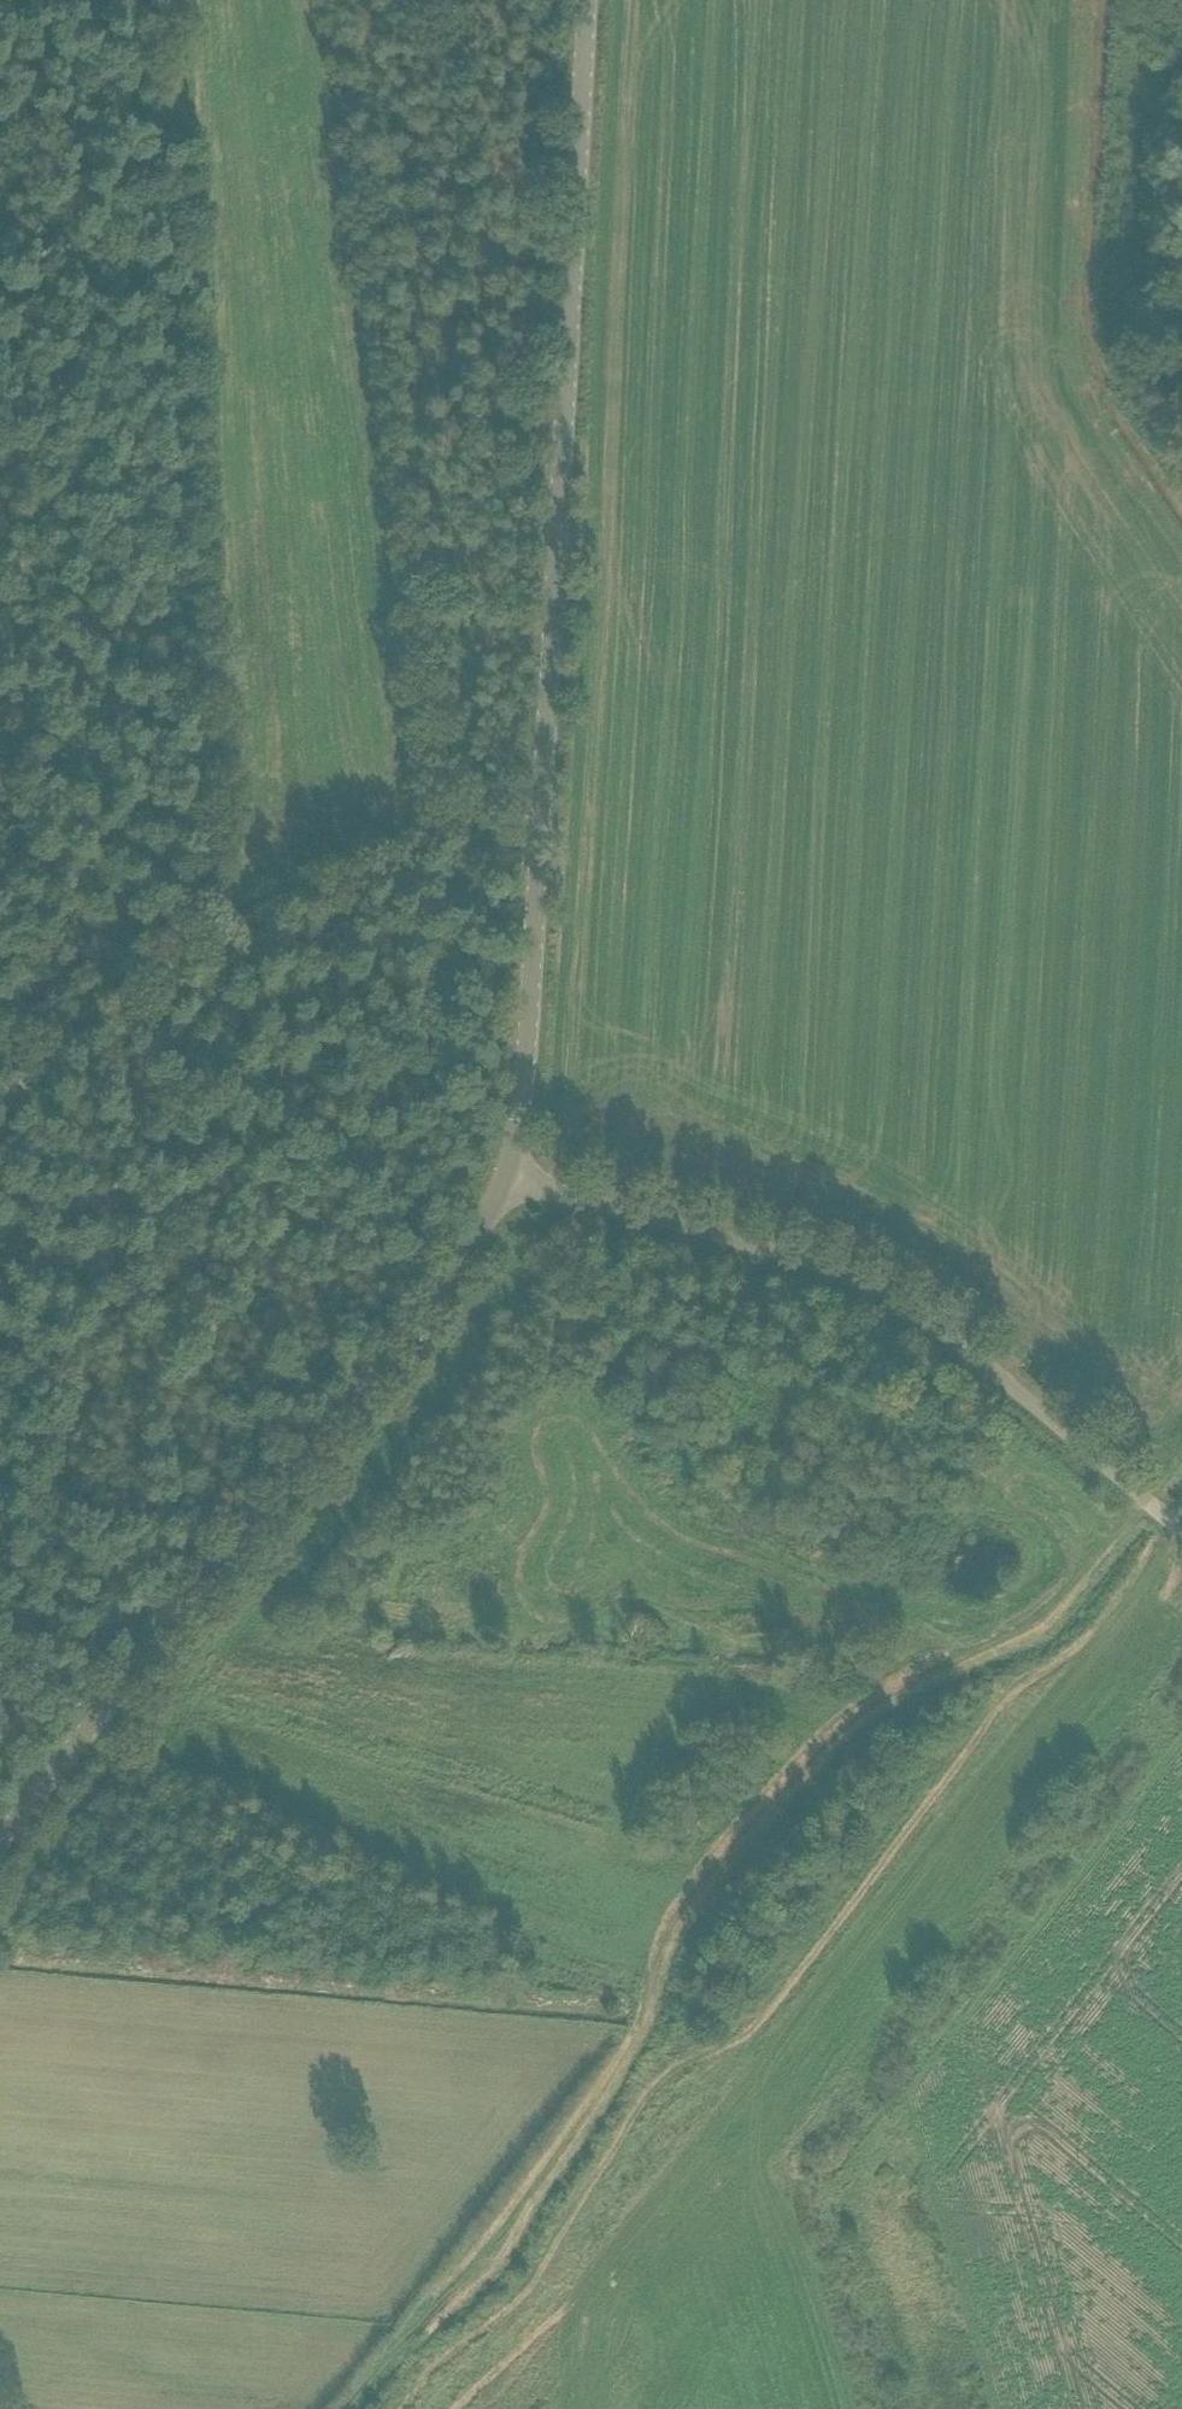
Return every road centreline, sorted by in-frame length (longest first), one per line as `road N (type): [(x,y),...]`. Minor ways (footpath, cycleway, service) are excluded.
road 1 (unclassified): [(515,1177),(587,0)]
road 2 (unclassified): [(0,1838),(515,1177)]
road 3 (unclassified): [(1181,1526),(984,1359),(866,1288),(515,1177)]
road 4 (track): [(419,825),(0,1041)]
road 5 (track): [(540,797),(419,825)]

